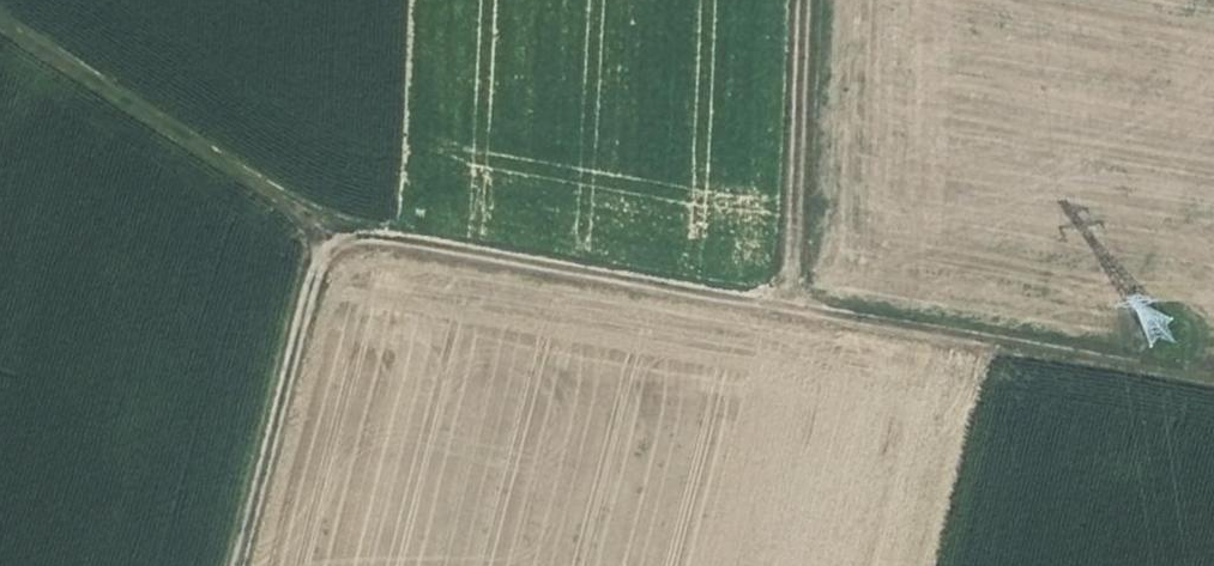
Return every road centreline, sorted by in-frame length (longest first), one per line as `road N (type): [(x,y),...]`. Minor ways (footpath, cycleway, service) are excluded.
road 1 (track): [(801,291),(338,212),(0,3)]
road 2 (track): [(812,0),(801,291),(1213,358)]
road 3 (track): [(338,212),(245,565)]

